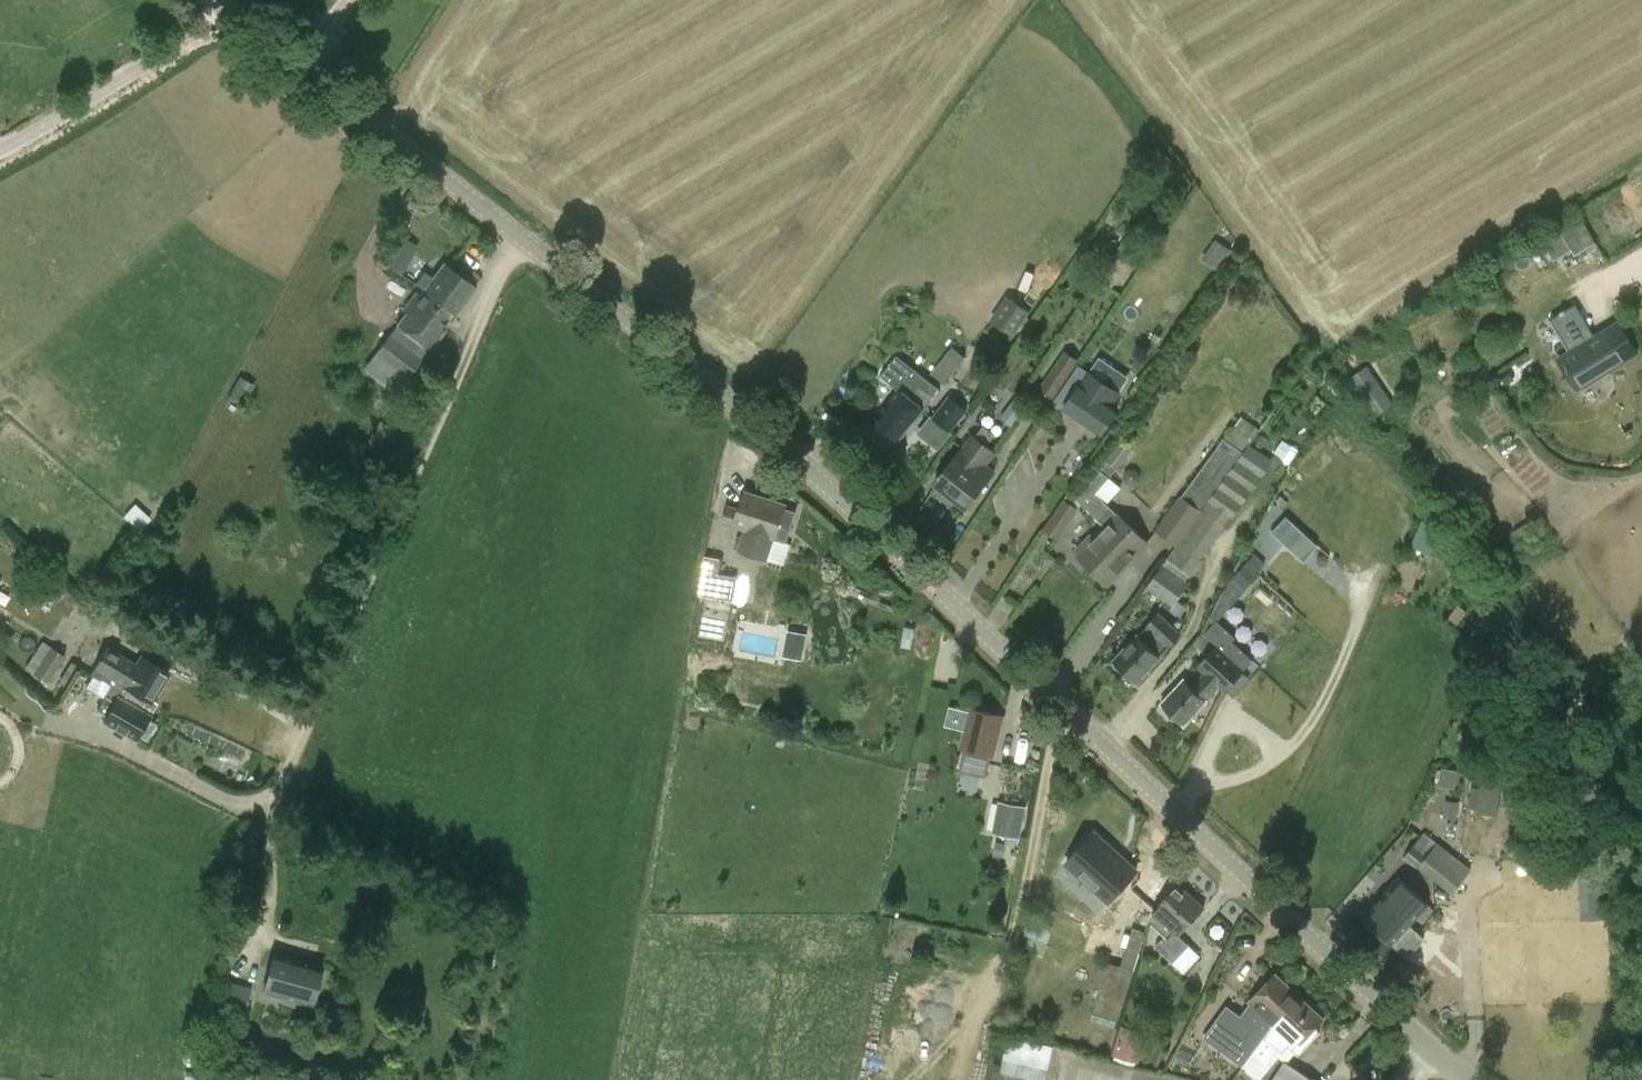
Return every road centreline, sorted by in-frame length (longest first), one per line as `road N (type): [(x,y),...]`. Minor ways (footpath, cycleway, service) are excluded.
road 1 (tertiary): [(1416,1038),(737,411),(230,12)]
road 2 (unclassified): [(0,152),(230,12)]

